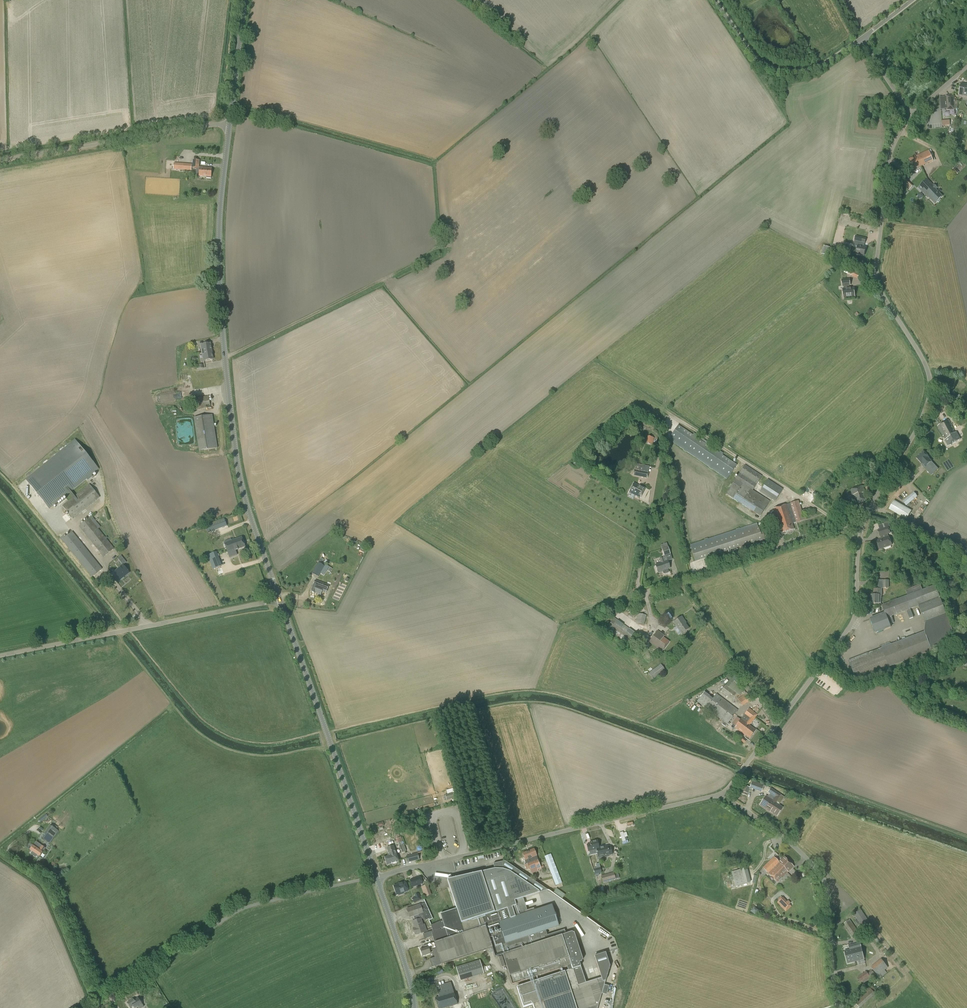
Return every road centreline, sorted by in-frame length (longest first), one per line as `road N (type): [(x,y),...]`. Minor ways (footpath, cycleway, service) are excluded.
road 1 (tertiary): [(280,599),(238,467),(222,328),(219,242),(230,125)]
road 2 (unclassified): [(861,534),(929,393),(927,369),(876,270),(886,165),(911,115)]
road 3 (unclassified): [(377,878),(727,793)]
road 4 (unclassified): [(376,875),(239,910),(101,1001)]
road 5 (unclassified): [(727,793),(853,620),(861,534)]
road 6 (tertiary): [(376,875),(280,599)]
road 7 (unclassified): [(0,655),(280,599)]
road 8 (unclassified): [(839,1007),(824,882),(795,847),(727,793)]
road 9 (unclassified): [(230,125),(0,161)]
road 10 (unclassified): [(861,534),(835,530),(643,592)]
road 11 (track): [(849,530),(671,415)]
road 12 (unclassified): [(715,0),(756,61),(775,71),(811,69),(860,39)]
road 13 (tertiary): [(414,1007),(377,878)]
road 14 (tertiary): [(230,125),(245,0)]

